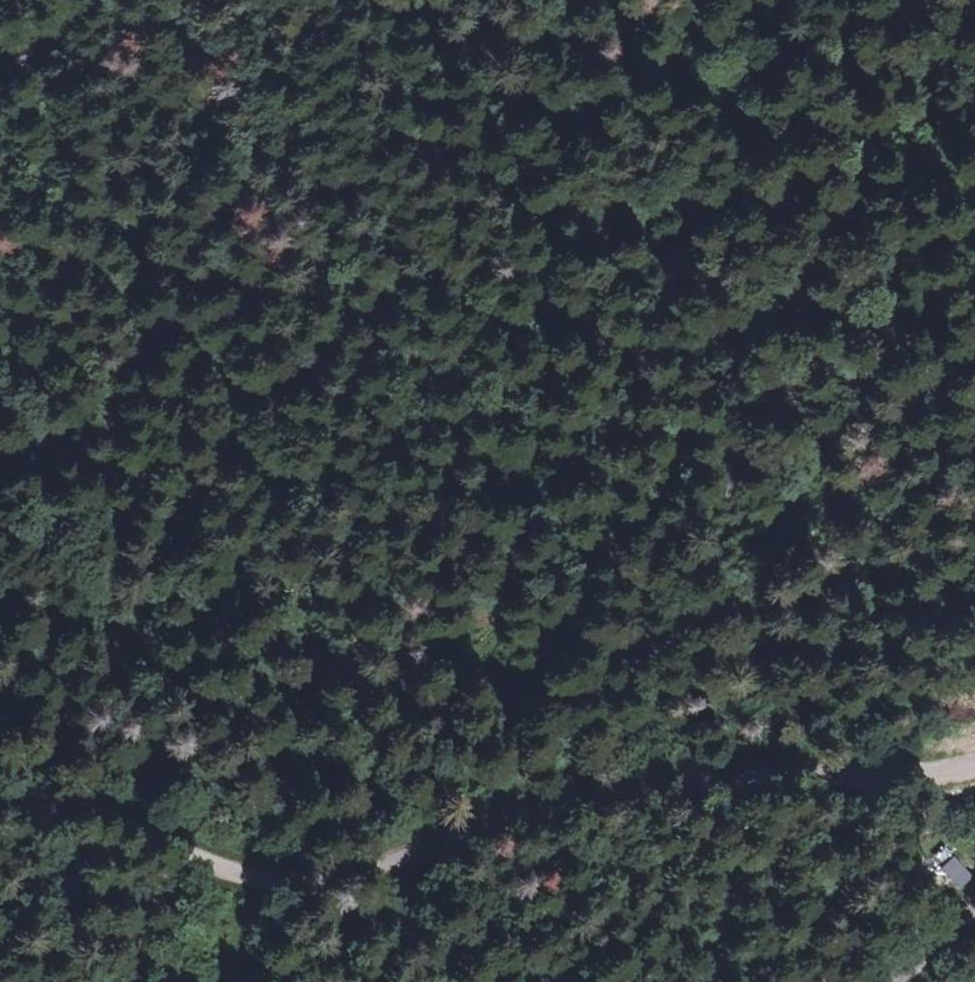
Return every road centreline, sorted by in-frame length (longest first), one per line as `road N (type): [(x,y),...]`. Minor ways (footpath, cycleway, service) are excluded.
road 1 (tertiary): [(0,822),(40,815),(114,826),(267,882),(364,879),(566,819),(785,776),(901,778),(974,767)]

